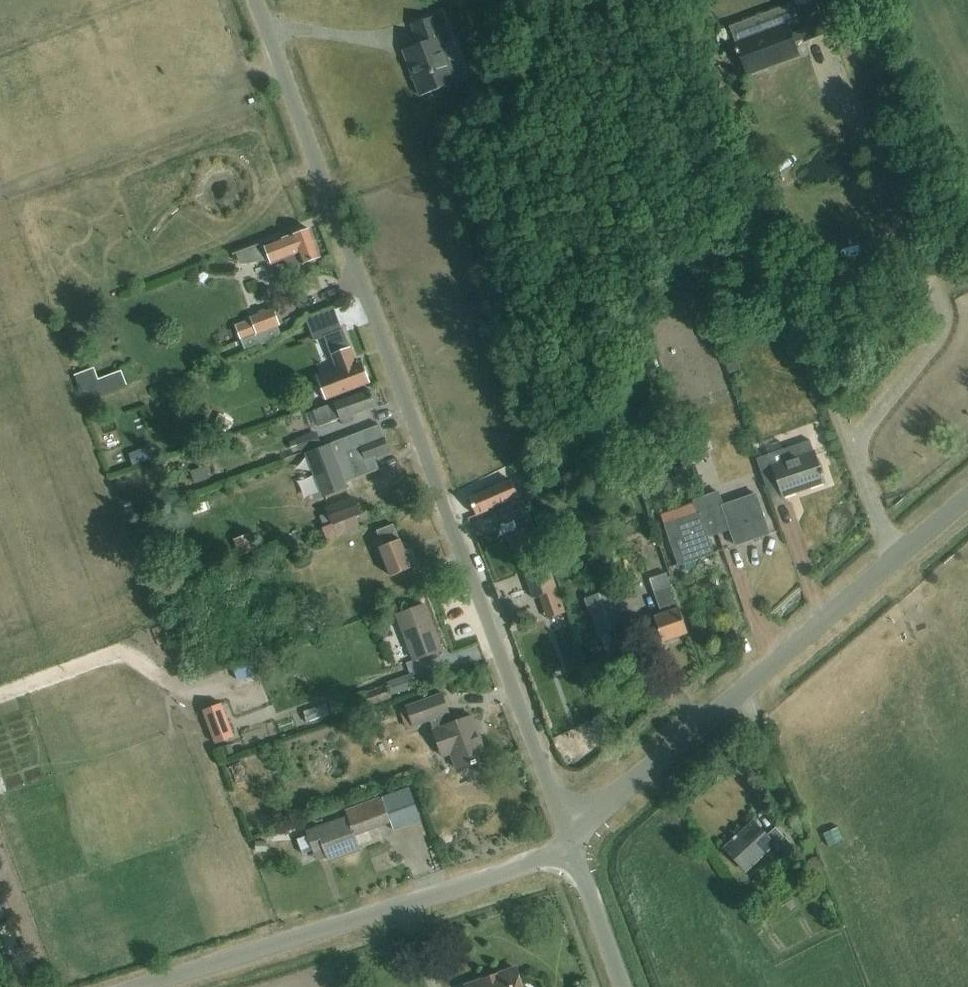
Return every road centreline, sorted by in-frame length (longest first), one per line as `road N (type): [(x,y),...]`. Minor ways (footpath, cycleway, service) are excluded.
road 1 (unclassified): [(572,849),(262,0)]
road 2 (unclassified): [(572,849),(594,817),(967,498)]
road 3 (unclassified): [(137,986),(572,849)]
road 4 (unclassified): [(623,986),(572,849)]

